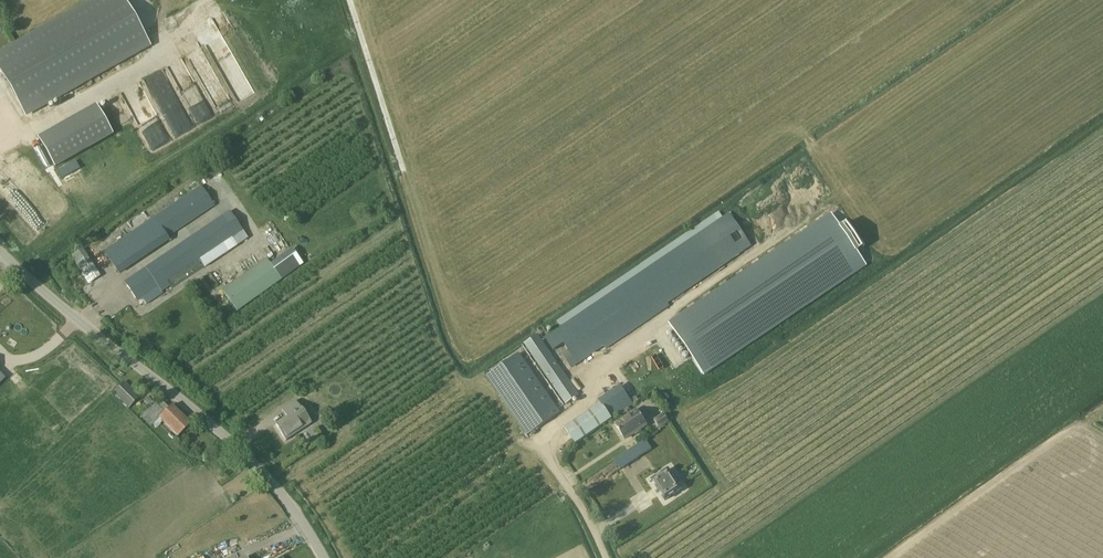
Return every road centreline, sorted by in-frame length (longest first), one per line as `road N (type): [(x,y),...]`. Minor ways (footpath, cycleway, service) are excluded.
road 1 (unclassified): [(322,557),(262,473),(0,253)]
road 2 (unclassified): [(608,557),(545,449)]

